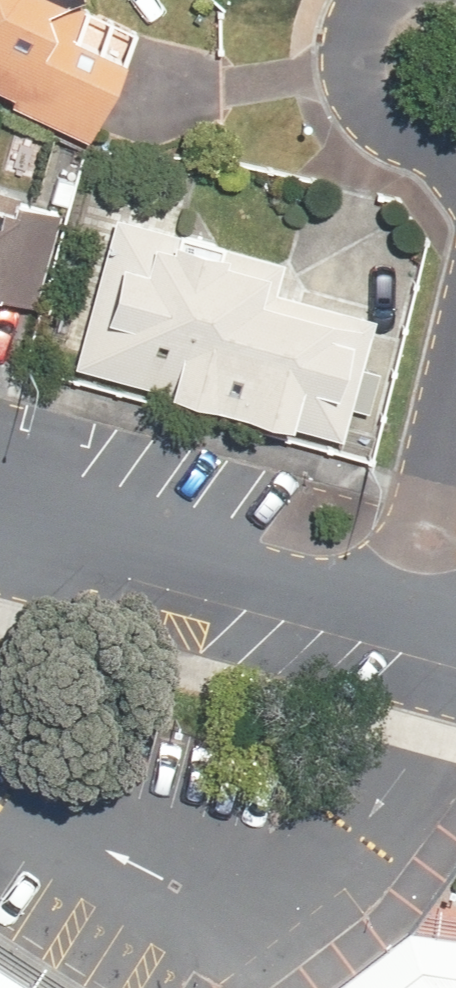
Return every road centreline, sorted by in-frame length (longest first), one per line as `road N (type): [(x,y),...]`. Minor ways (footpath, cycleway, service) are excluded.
road 1 (residential): [(412,613),(0,504)]
road 2 (residential): [(455,181),(381,135),(362,110),(351,49),(374,0)]
road 3 (residential): [(412,613),(455,406)]

